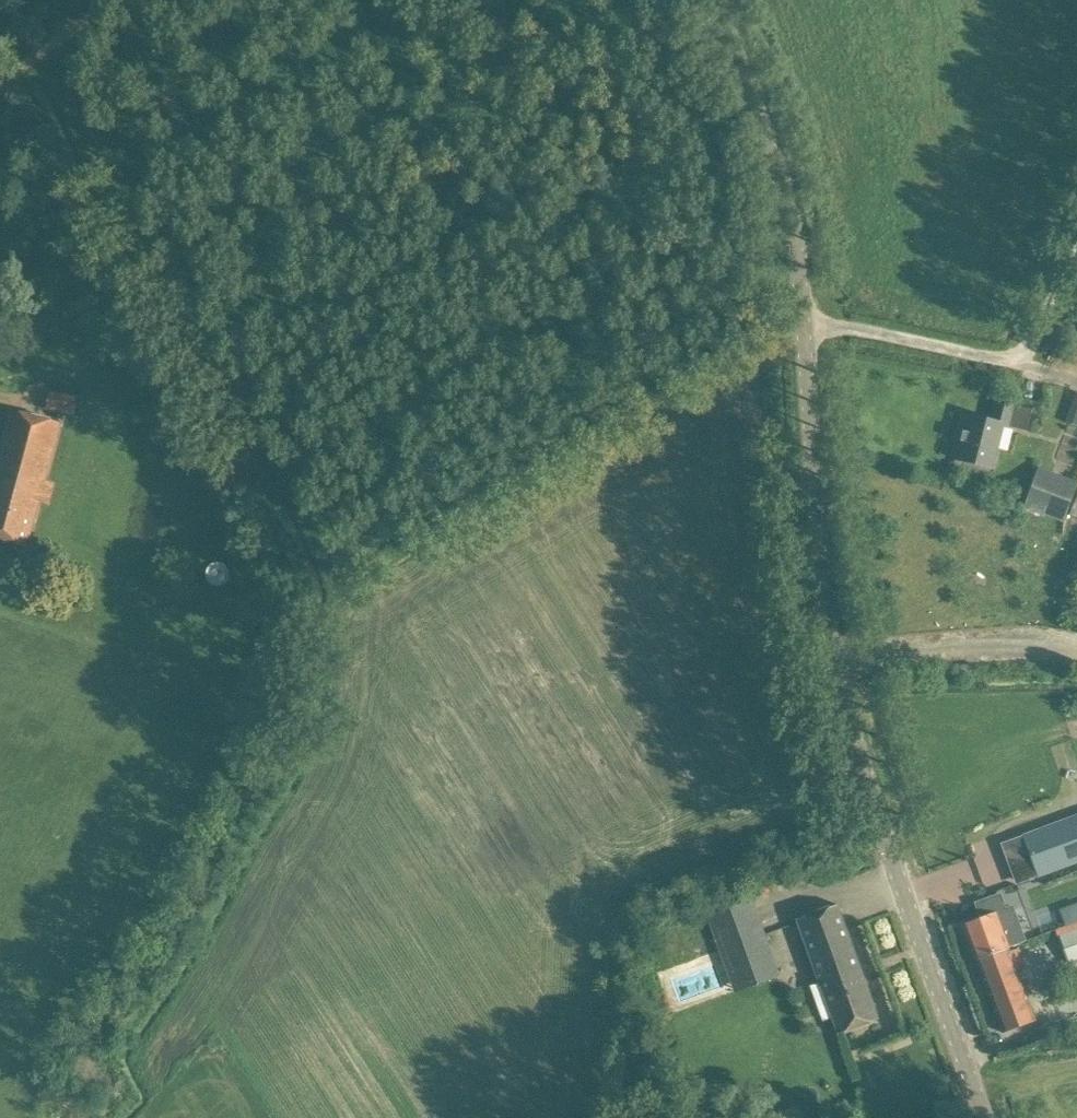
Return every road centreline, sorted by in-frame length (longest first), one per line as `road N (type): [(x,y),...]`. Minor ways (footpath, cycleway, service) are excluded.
road 1 (tertiary): [(983,1117),(850,707),(828,596),(805,325),(768,144),(714,0)]
road 2 (track): [(805,325),(1015,350),(1039,326),(1076,235)]
road 3 (track): [(117,0),(0,90)]

